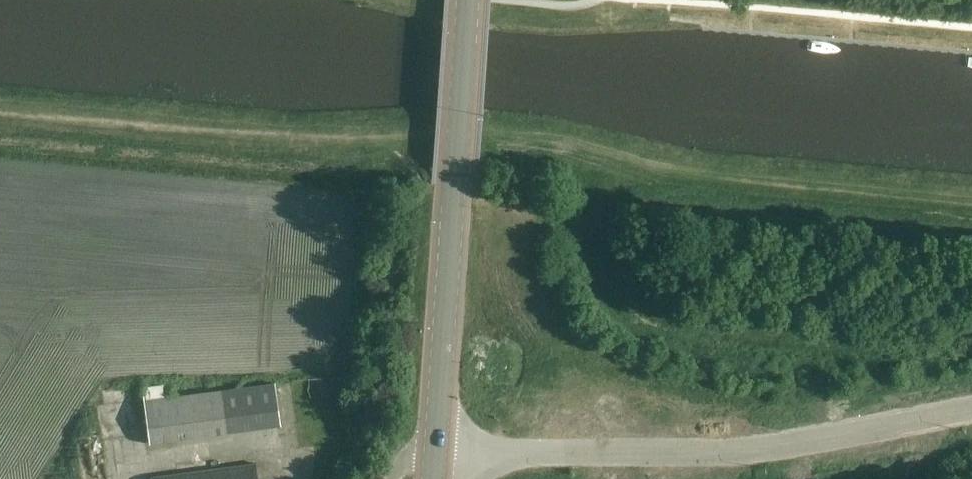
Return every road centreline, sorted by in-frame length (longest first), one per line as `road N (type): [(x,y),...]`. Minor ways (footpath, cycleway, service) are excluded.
road 1 (unclassified): [(971,411),(773,447),(435,454)]
road 2 (tertiary): [(435,454),(468,0)]

